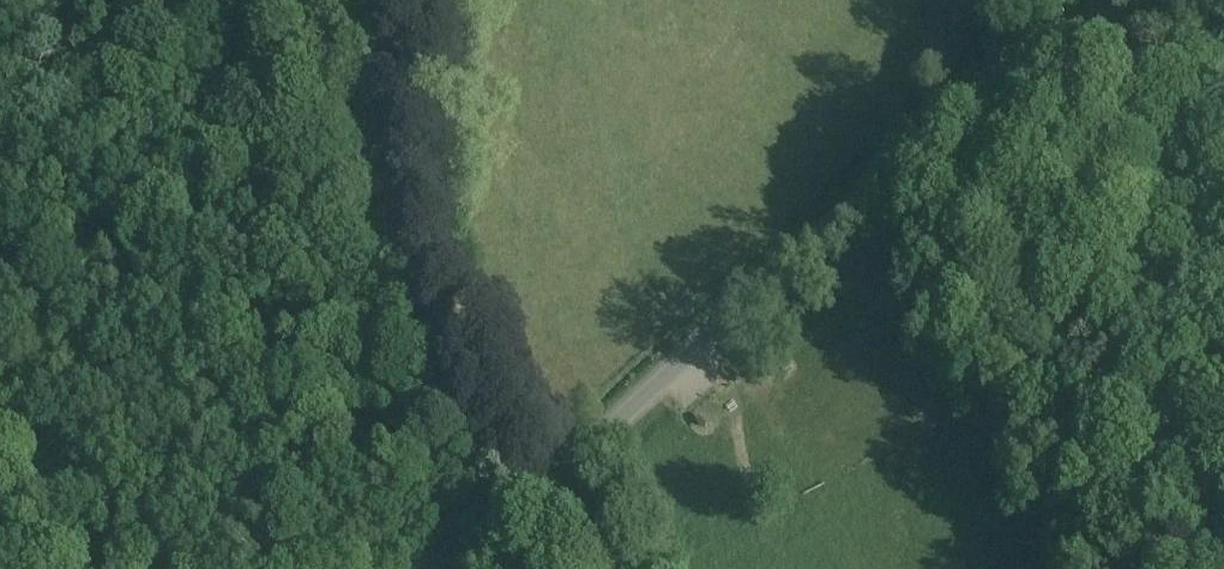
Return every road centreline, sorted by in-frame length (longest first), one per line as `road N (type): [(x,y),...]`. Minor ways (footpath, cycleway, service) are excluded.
road 1 (unclassified): [(499,519),(864,193),(1003,77),(1090,20)]
road 2 (unclassified): [(499,519),(487,503),(438,287),(400,75),(398,0)]
road 3 (unclassified): [(1223,306),(1116,116),(1090,20)]

